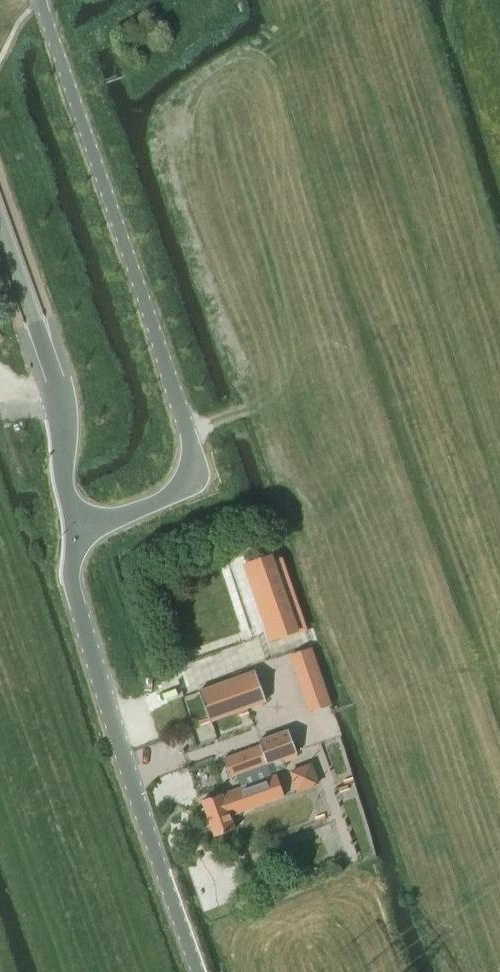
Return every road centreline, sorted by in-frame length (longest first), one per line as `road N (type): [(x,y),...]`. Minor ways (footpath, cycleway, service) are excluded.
road 1 (unclassified): [(69,532),(175,496),(192,441),(45,0)]
road 2 (tertiary): [(197,971),(113,725),(69,532)]
road 3 (tertiary): [(69,532),(62,402),(0,222)]

